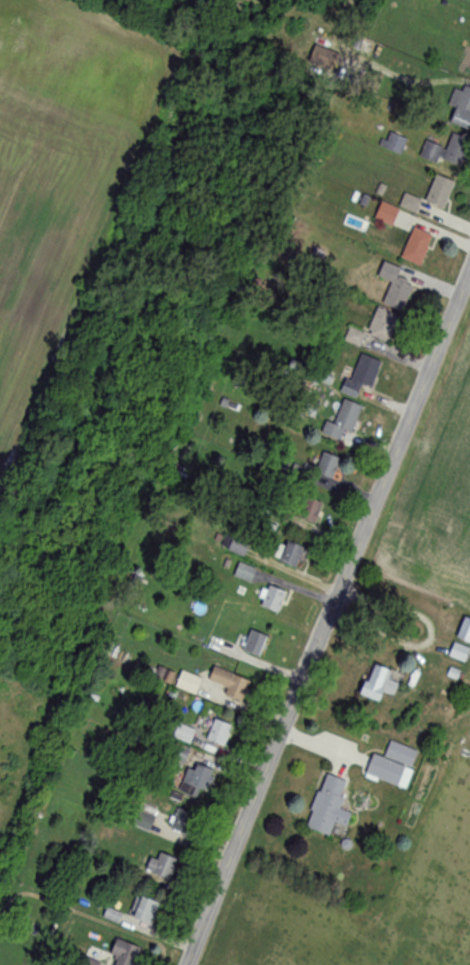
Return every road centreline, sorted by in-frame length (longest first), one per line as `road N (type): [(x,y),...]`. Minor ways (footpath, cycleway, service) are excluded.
road 1 (residential): [(182,964),(469,264)]

